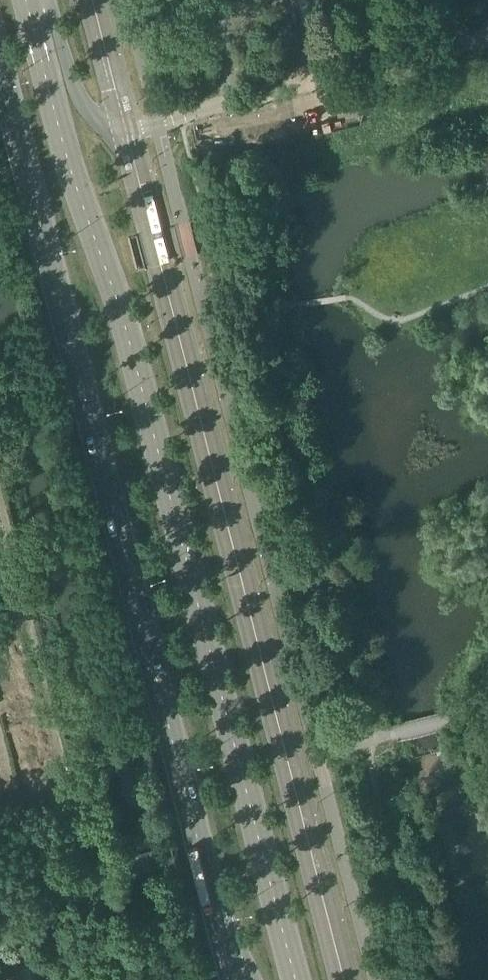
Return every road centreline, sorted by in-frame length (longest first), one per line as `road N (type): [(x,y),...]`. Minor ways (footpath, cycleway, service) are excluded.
road 1 (primary): [(297,979),(121,317),(71,171),(33,0)]
road 2 (primary): [(0,67),(234,979)]
road 3 (unclassified): [(487,38),(124,128),(103,125),(83,109),(38,0)]

